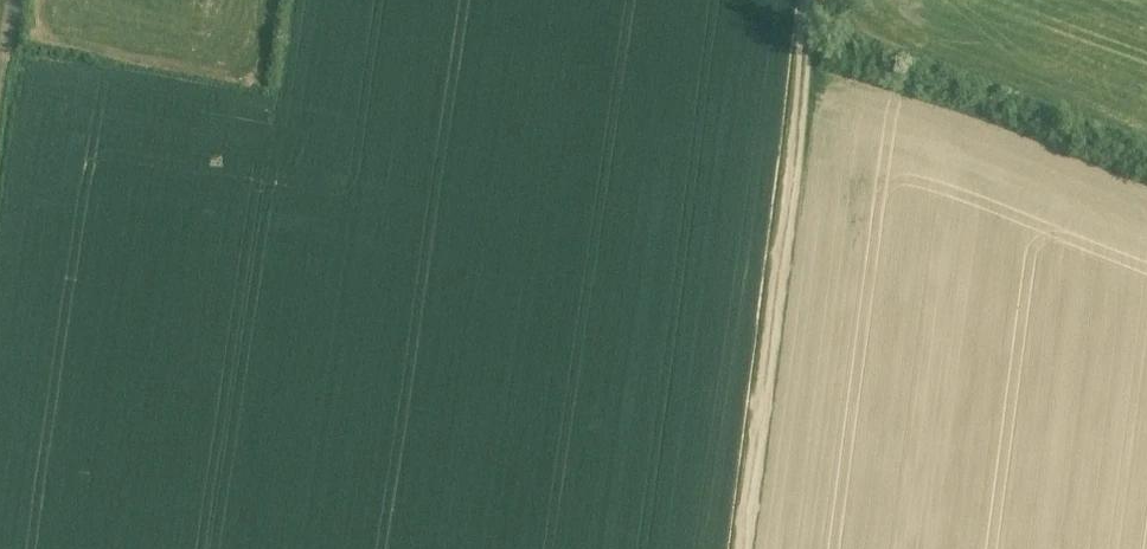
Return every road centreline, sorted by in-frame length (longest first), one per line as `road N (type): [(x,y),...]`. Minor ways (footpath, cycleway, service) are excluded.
road 1 (track): [(744,548),(819,0)]

